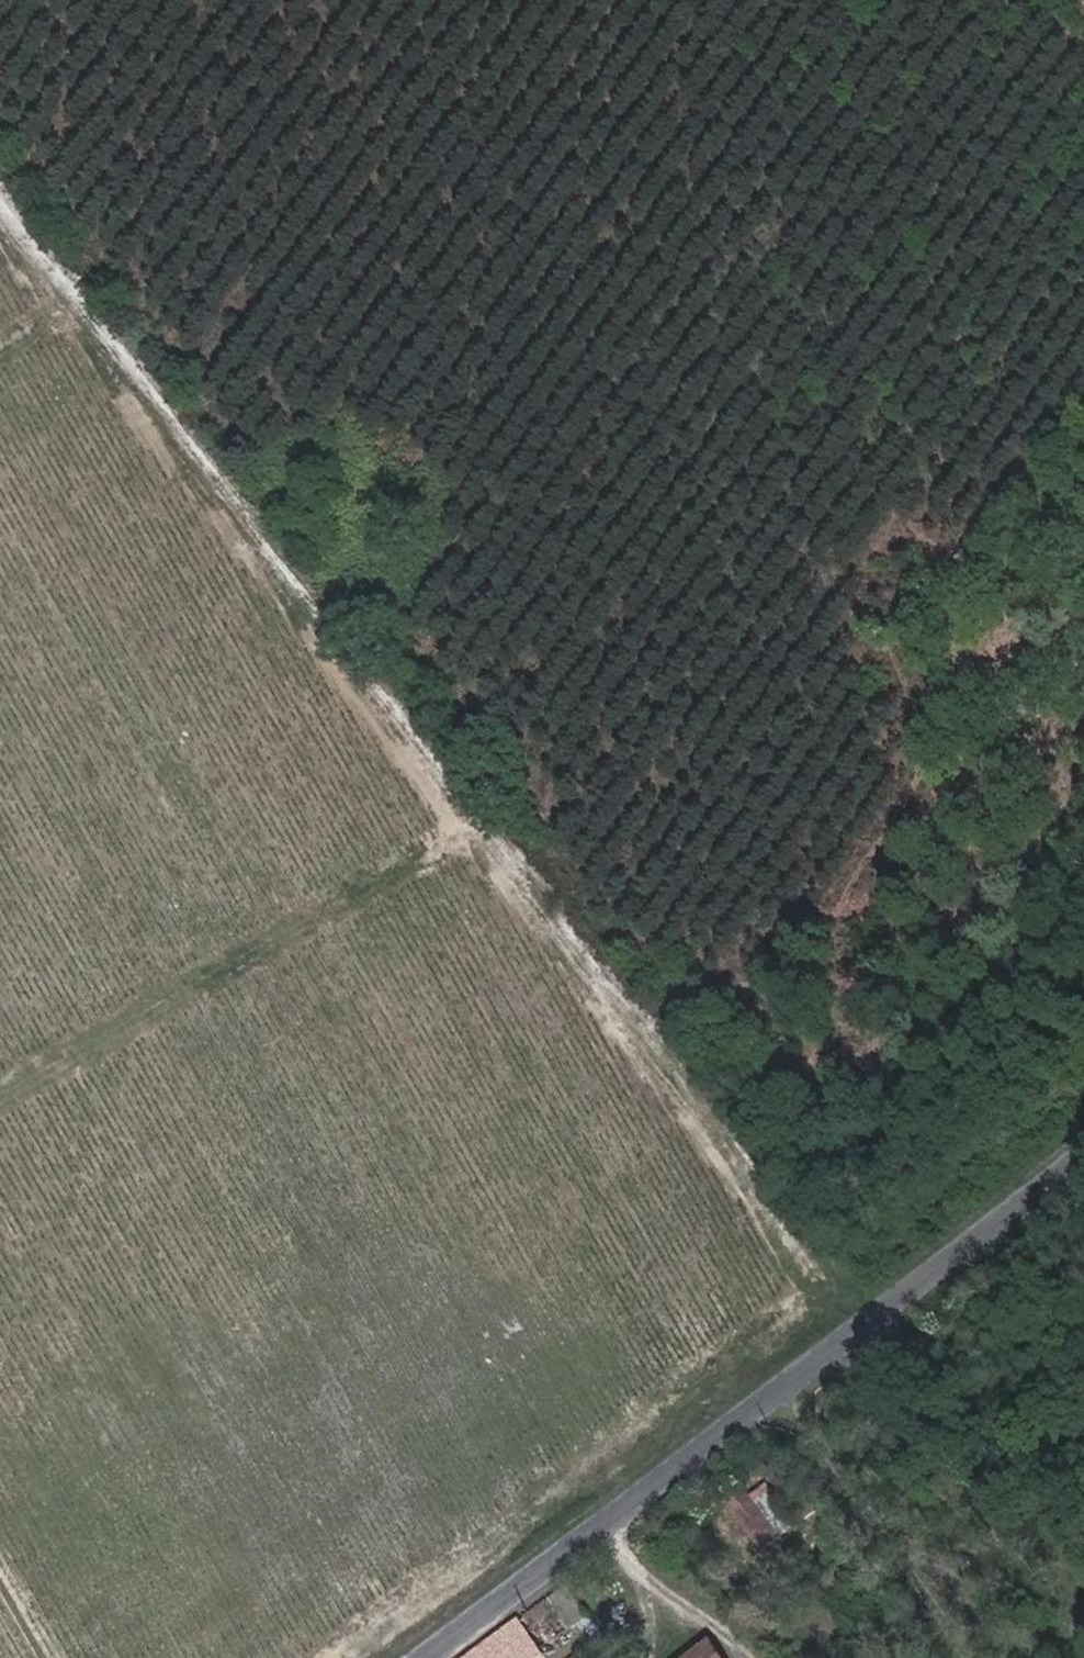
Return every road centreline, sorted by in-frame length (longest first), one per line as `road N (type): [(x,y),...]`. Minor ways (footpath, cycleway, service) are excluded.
road 1 (unclassified): [(432,1657),(1083,1160)]

